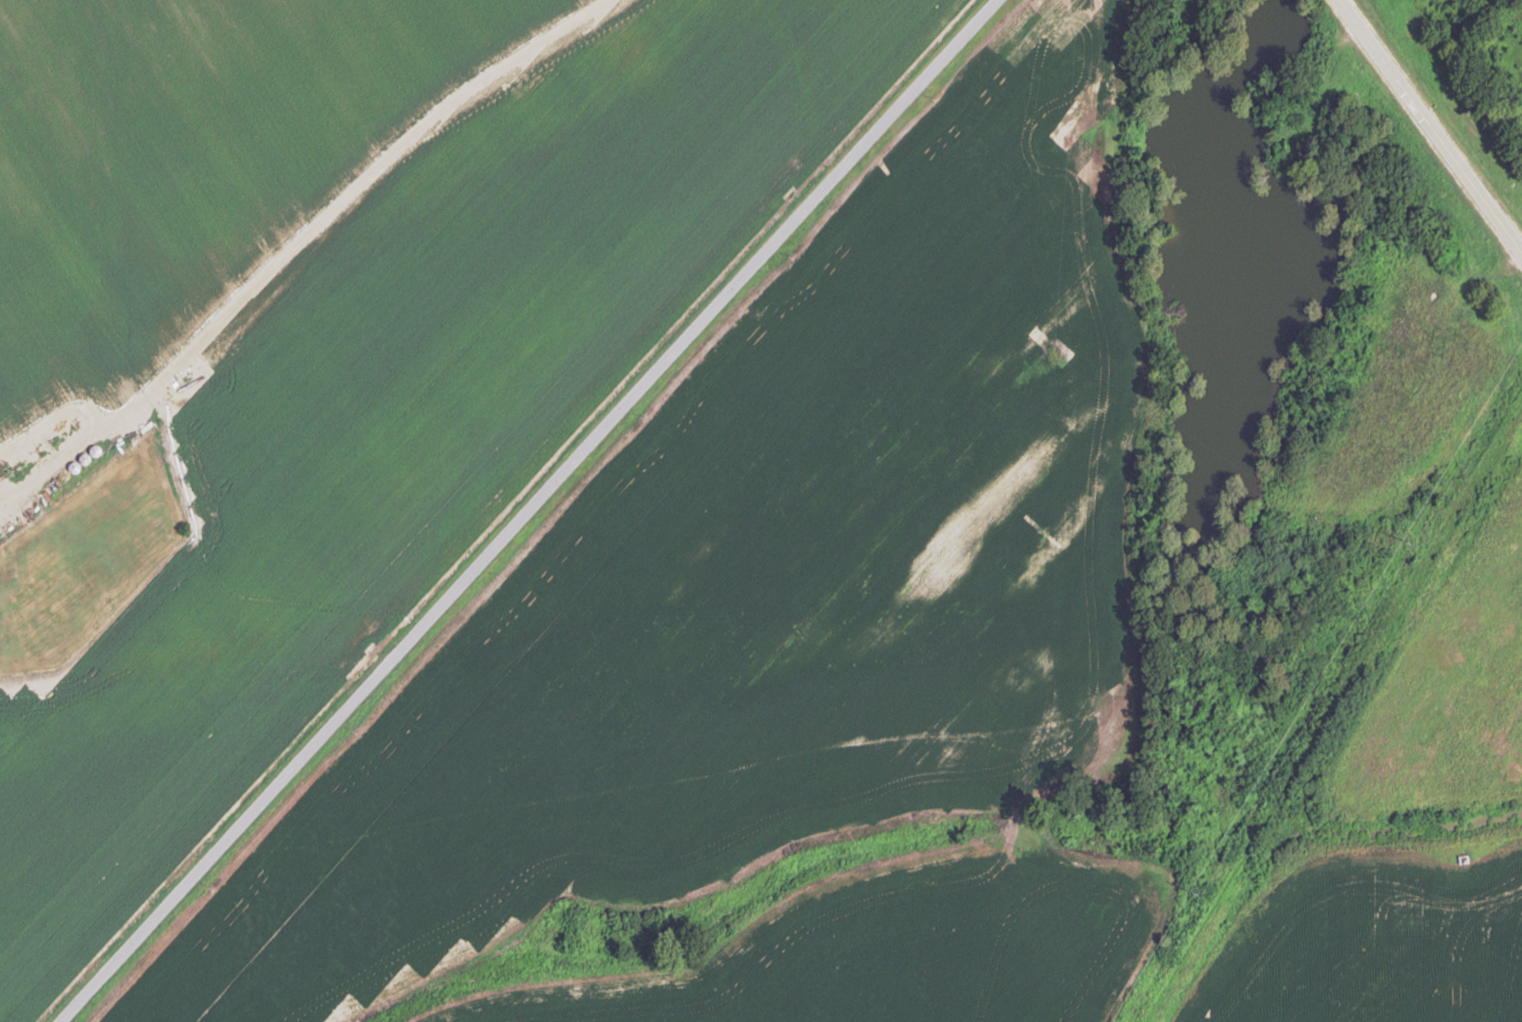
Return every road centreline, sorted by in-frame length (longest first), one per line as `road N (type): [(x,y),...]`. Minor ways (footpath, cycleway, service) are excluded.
road 1 (tertiary): [(997,0),(59,1021)]
road 2 (track): [(424,1021),(536,992),(665,980),(781,904),(848,877),(1009,843),(1032,796),(1059,780),(1036,637),(1051,531),(1106,468),(1137,465)]
road 3 (track): [(0,504),(262,300),(734,0)]
road 4 (track): [(384,666),(354,660),(0,693)]
road 5 (trunk): [(1521,249),(1341,0)]

